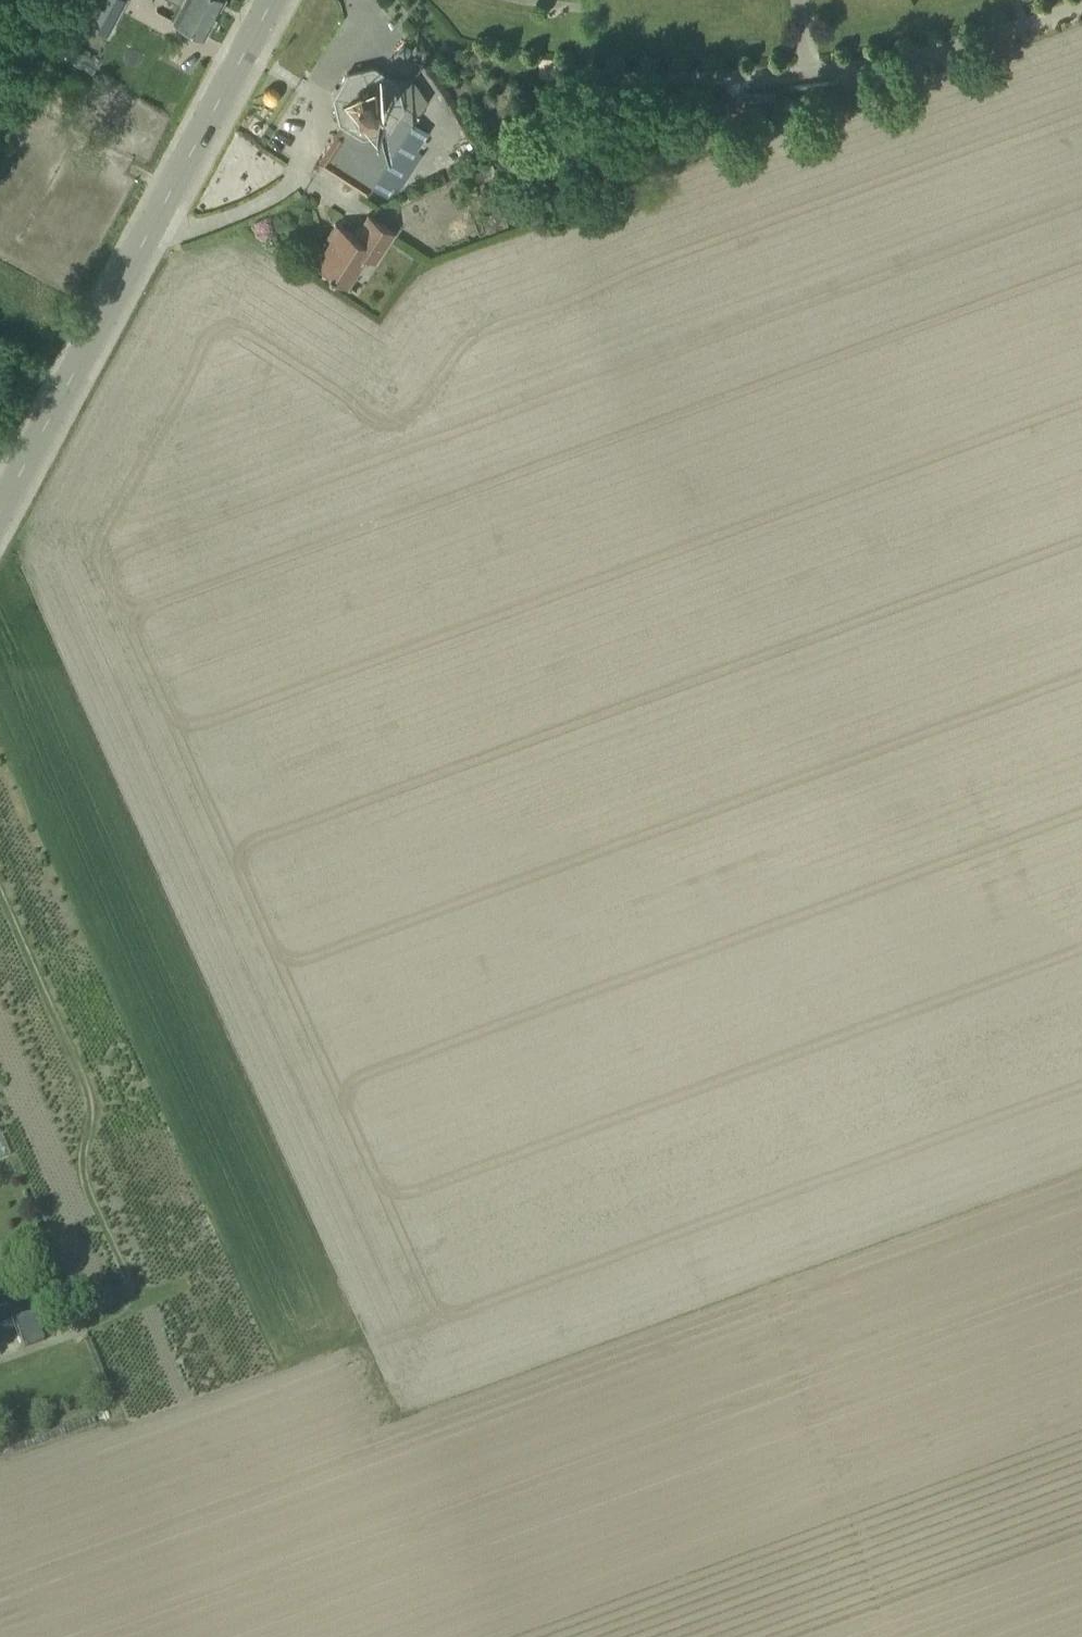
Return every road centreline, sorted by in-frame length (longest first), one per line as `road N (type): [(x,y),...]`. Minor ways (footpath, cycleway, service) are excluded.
road 1 (tertiary): [(272,0),(0,511)]

